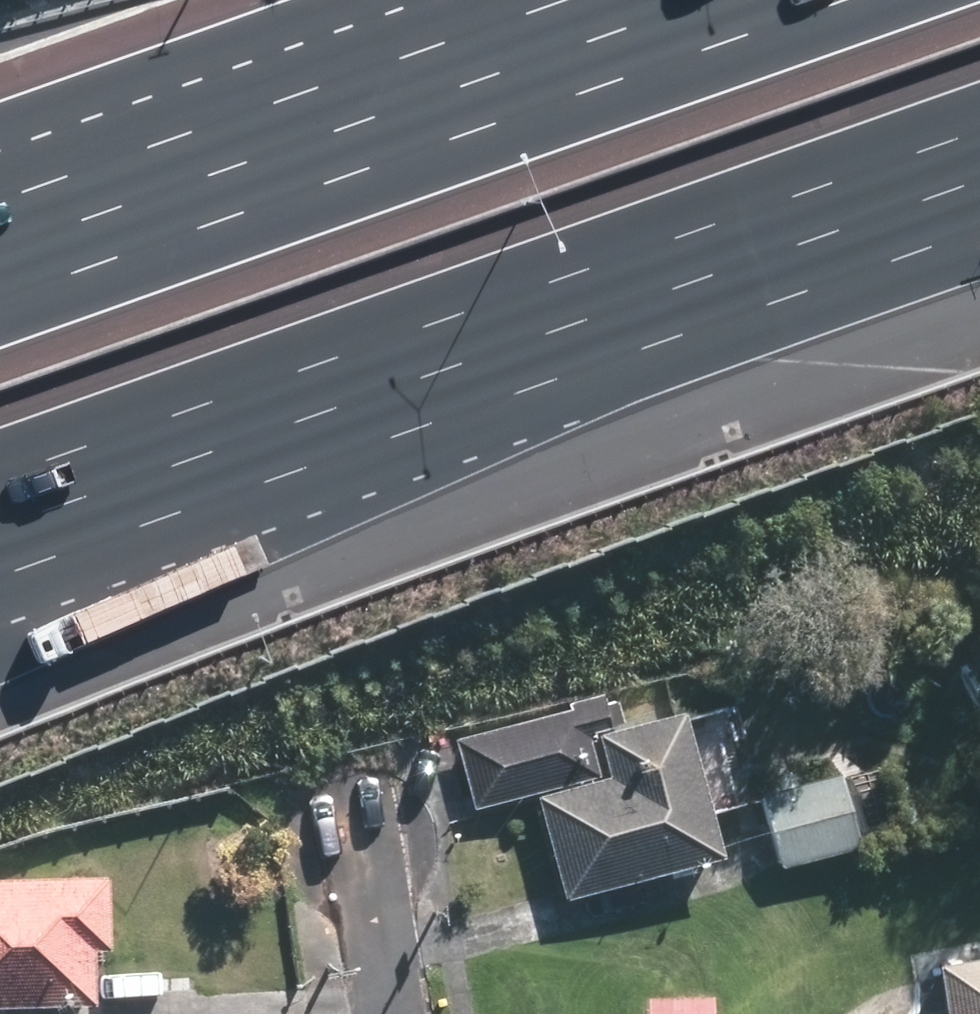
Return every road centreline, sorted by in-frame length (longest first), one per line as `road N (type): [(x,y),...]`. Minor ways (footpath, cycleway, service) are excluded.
road 1 (motorway): [(0,294),(837,0)]
road 2 (motorway): [(546,283),(0,643)]
road 3 (motorway): [(546,283),(0,477)]
road 4 (motorway): [(979,131),(546,283)]
road 5 (residential): [(391,1013),(362,842)]

